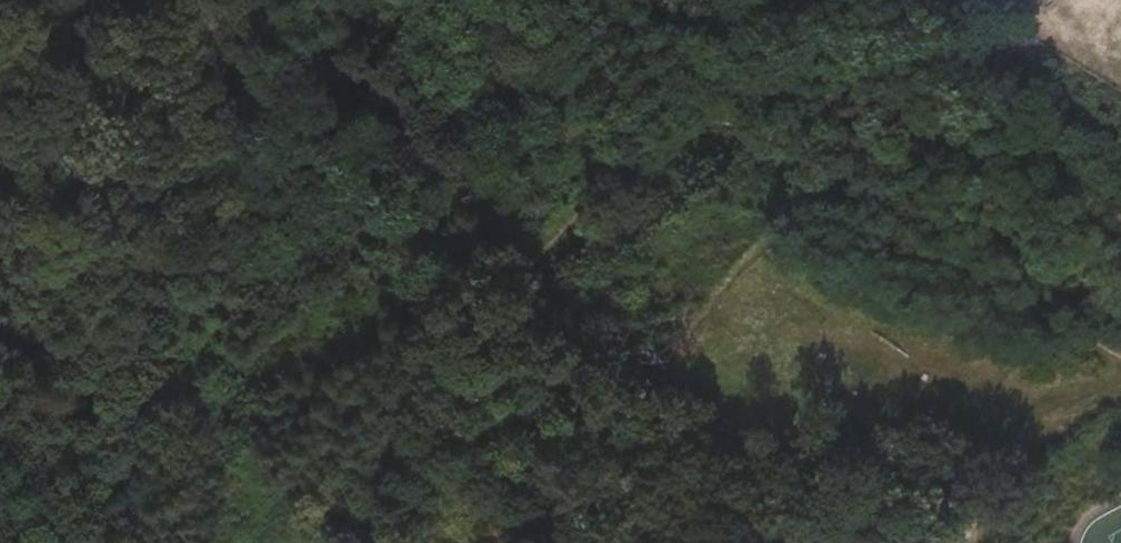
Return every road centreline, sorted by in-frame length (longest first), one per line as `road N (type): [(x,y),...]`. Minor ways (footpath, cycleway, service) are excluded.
road 1 (track): [(384,542),(430,346),(660,148),(717,123),(951,265),(1120,350)]
road 2 (track): [(1120,211),(1057,162),(939,17),(942,0)]
road 3 (track): [(392,228),(510,68)]
road 4 (track): [(970,508),(1054,430),(1120,387)]

